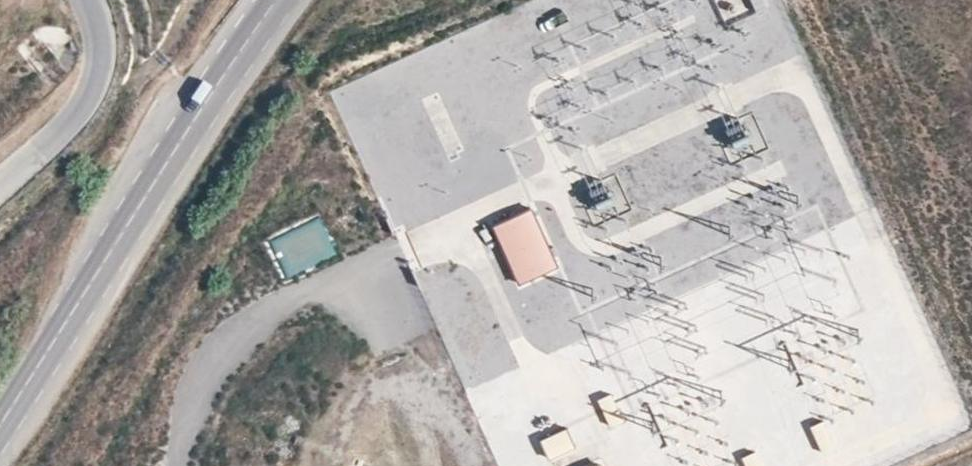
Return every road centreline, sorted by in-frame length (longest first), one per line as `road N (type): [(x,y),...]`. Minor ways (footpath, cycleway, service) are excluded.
road 1 (tertiary): [(0,432),(110,241),(278,0)]
road 2 (unclassified): [(84,0),(98,22),(100,67),(68,124),(0,185)]

